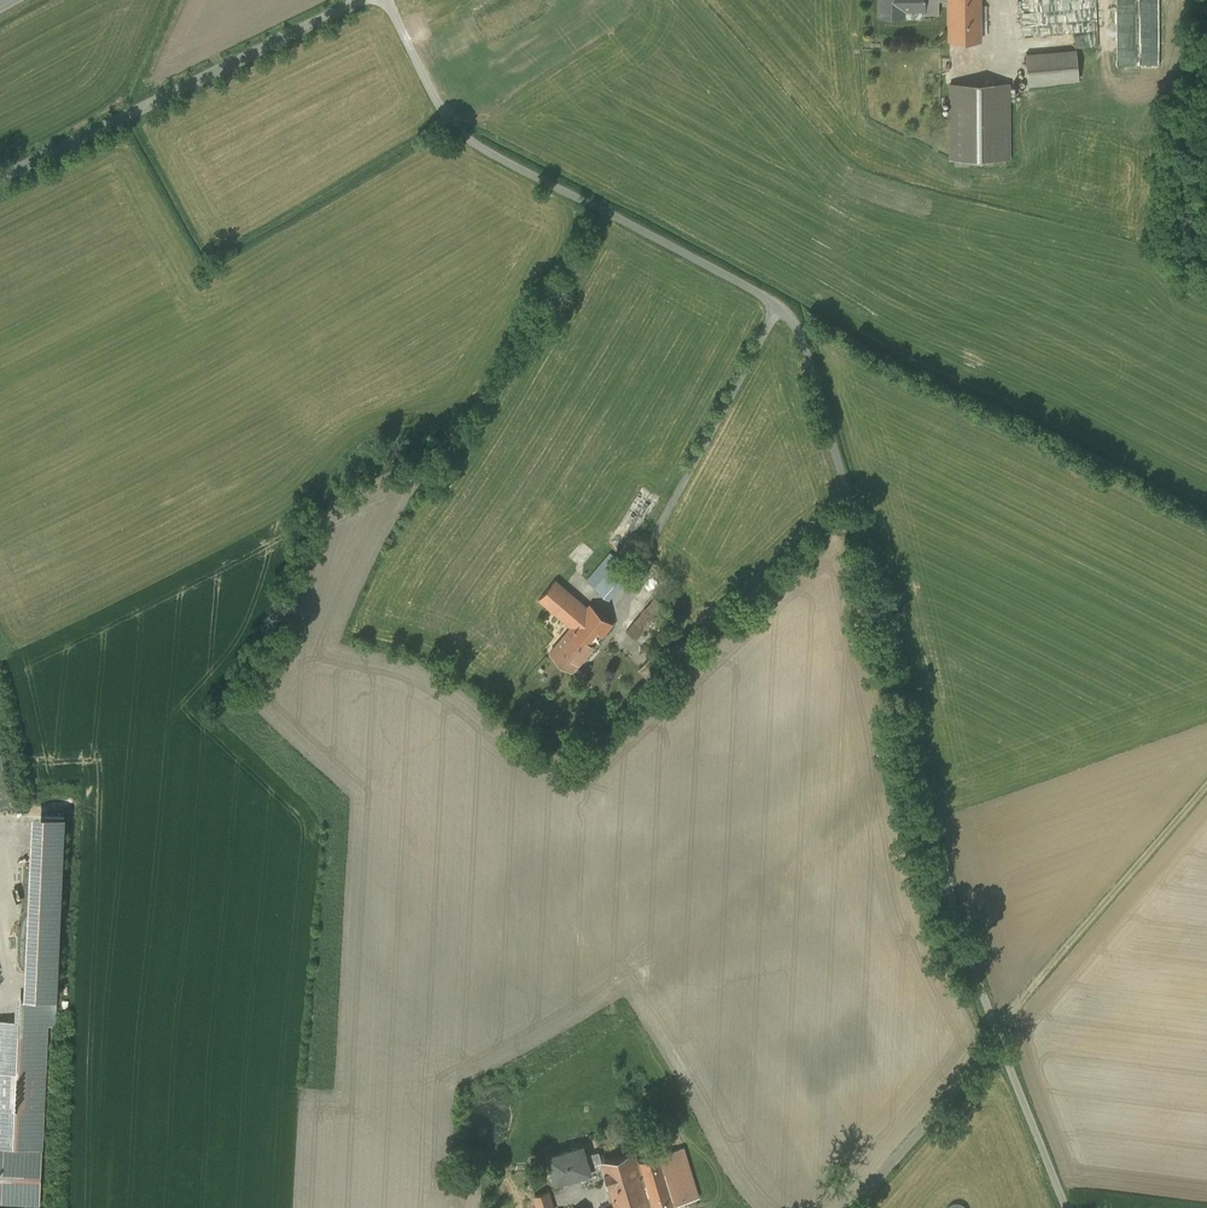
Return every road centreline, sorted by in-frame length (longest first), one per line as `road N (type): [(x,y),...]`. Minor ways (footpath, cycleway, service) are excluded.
road 1 (unclassified): [(389,0),(442,114),(464,135),(759,292),(799,323),(861,529),(948,890),(1066,1207)]
road 2 (unclassified): [(0,178),(356,0)]
road 3 (track): [(996,1030),(1206,782)]

